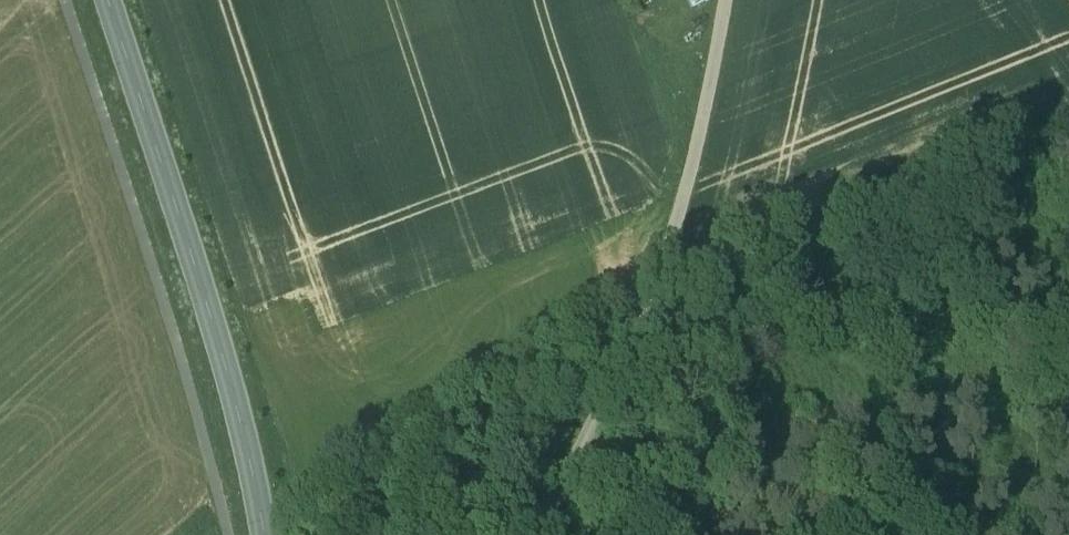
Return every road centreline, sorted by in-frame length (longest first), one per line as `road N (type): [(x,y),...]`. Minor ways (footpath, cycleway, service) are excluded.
road 1 (unclassified): [(729,0),(681,211),(610,405),(542,534)]
road 2 (tertiary): [(108,0),(200,280),(264,534)]

